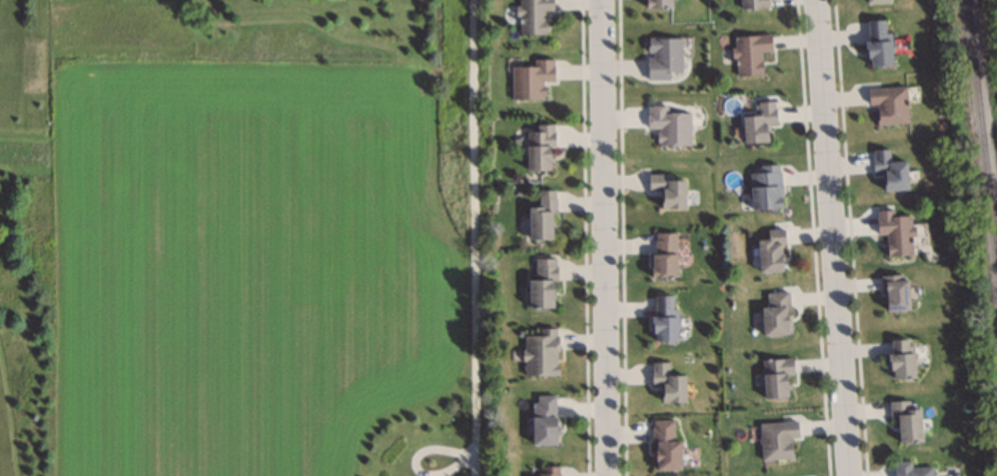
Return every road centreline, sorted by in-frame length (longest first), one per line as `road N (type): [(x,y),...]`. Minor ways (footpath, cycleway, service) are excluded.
road 1 (residential): [(846,475),(813,0)]
road 2 (residential): [(600,0),(605,475)]

